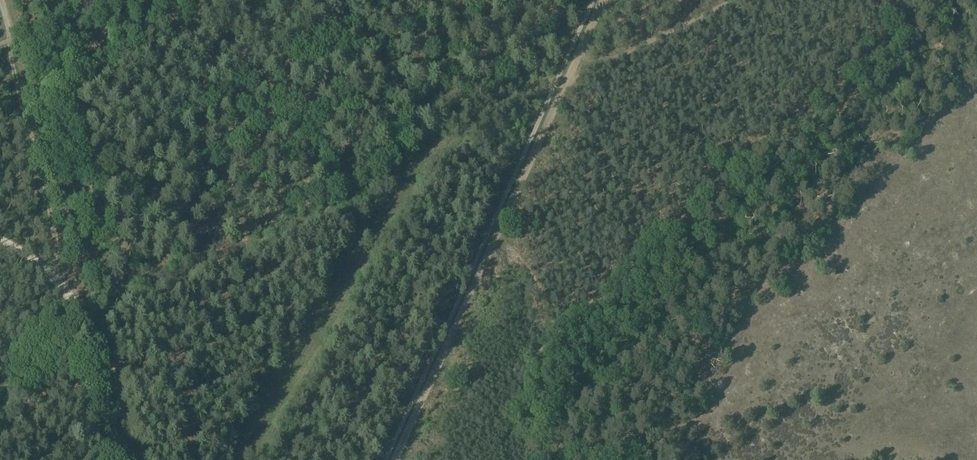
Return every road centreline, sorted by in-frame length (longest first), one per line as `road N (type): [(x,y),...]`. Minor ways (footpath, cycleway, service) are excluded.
road 1 (track): [(389,0),(124,148),(75,161),(74,107),(51,49),(21,39),(0,48)]
road 2 (track): [(394,459),(602,1)]
road 3 (track): [(60,279),(0,22)]
road 4 (unclassified): [(122,459),(69,294),(60,279),(0,243)]

